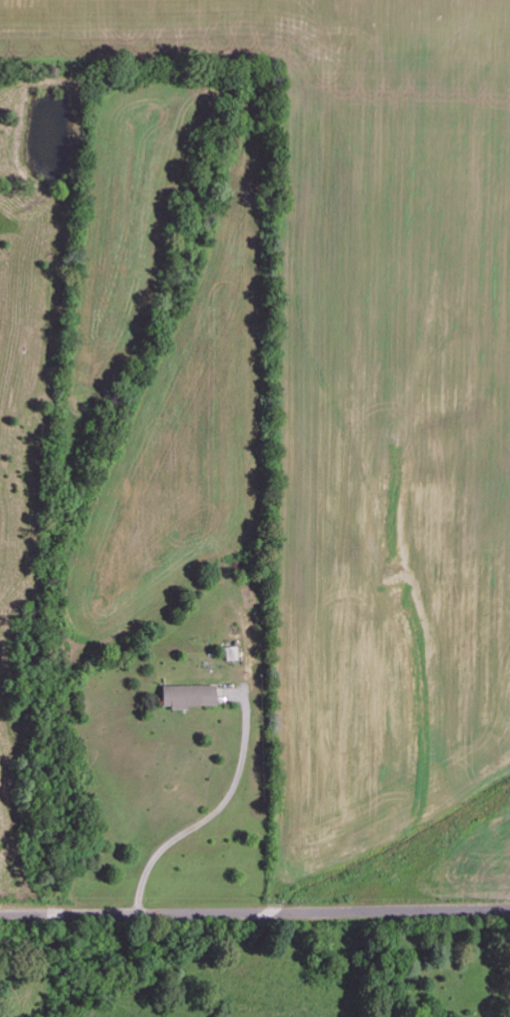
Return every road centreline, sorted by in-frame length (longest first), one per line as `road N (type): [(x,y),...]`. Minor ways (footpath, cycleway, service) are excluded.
road 1 (residential): [(509,908),(0,914)]

